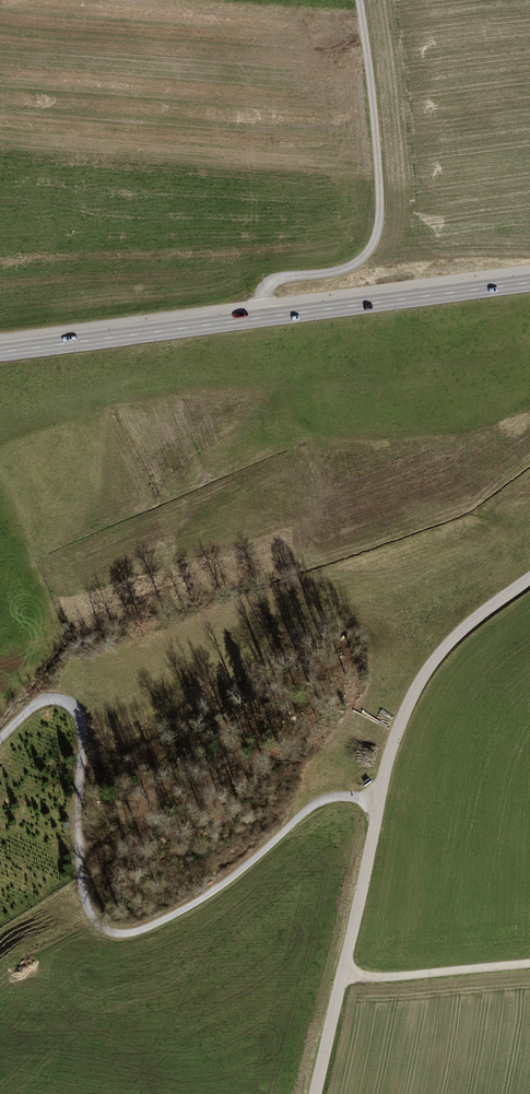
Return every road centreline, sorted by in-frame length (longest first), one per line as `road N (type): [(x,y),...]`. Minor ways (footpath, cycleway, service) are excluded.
road 1 (track): [(378,802),(348,796),(317,803),(213,890),(120,934),(99,927),(85,902),(76,711),(45,701),(0,738)]
road 2 (unclassified): [(529,578),(451,640),(399,725),(315,1093)]
road 3 (tertiary): [(0,352),(529,282)]
road 4 (track): [(257,318),(269,284),(351,265),(377,233),(379,176),(359,0)]
road 5 (track): [(342,975),(529,963)]

